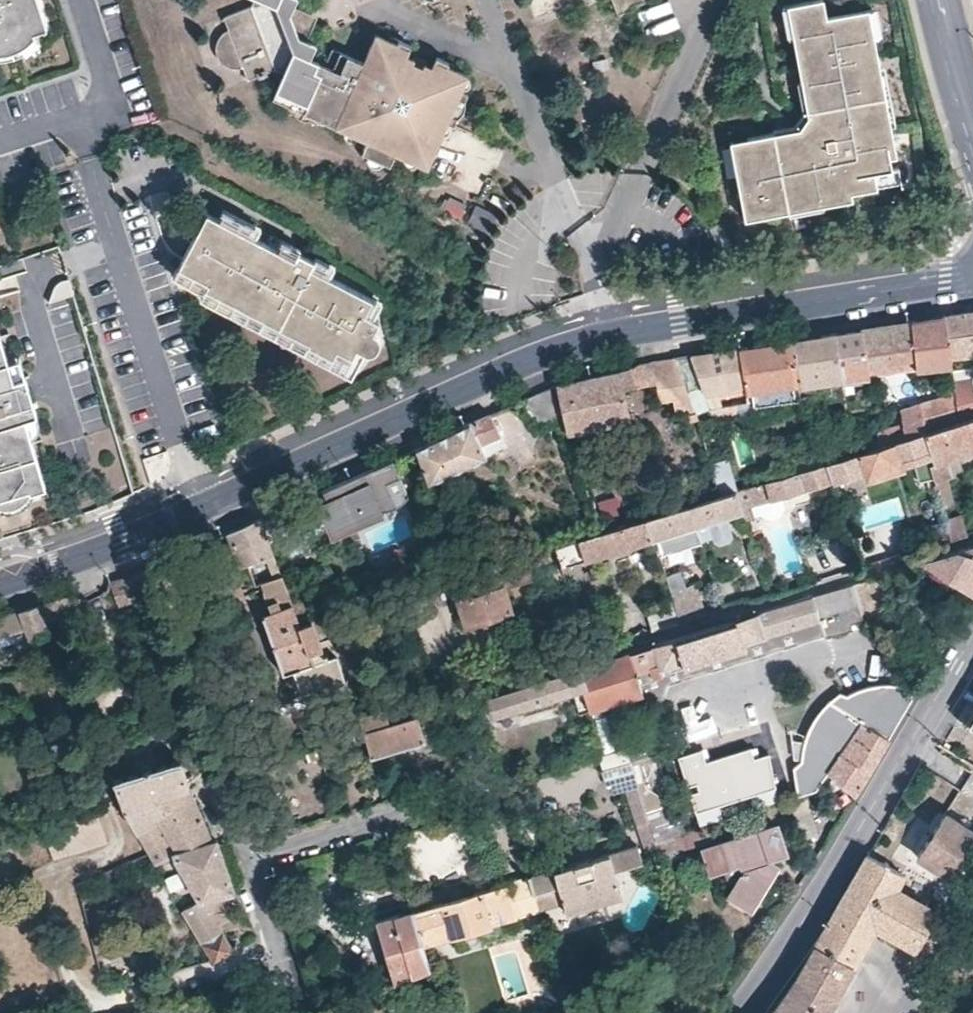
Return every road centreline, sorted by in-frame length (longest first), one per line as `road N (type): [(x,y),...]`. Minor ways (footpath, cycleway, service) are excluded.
road 1 (residential): [(203,507),(520,366),(609,335),(972,279)]
road 2 (residential): [(203,507),(92,159),(87,134),(111,98),(79,0)]
road 3 (residential): [(972,631),(868,821),(745,1012)]
road 4 (residential): [(682,626),(972,536)]
road 5 (residential): [(0,584),(88,558),(203,507)]

